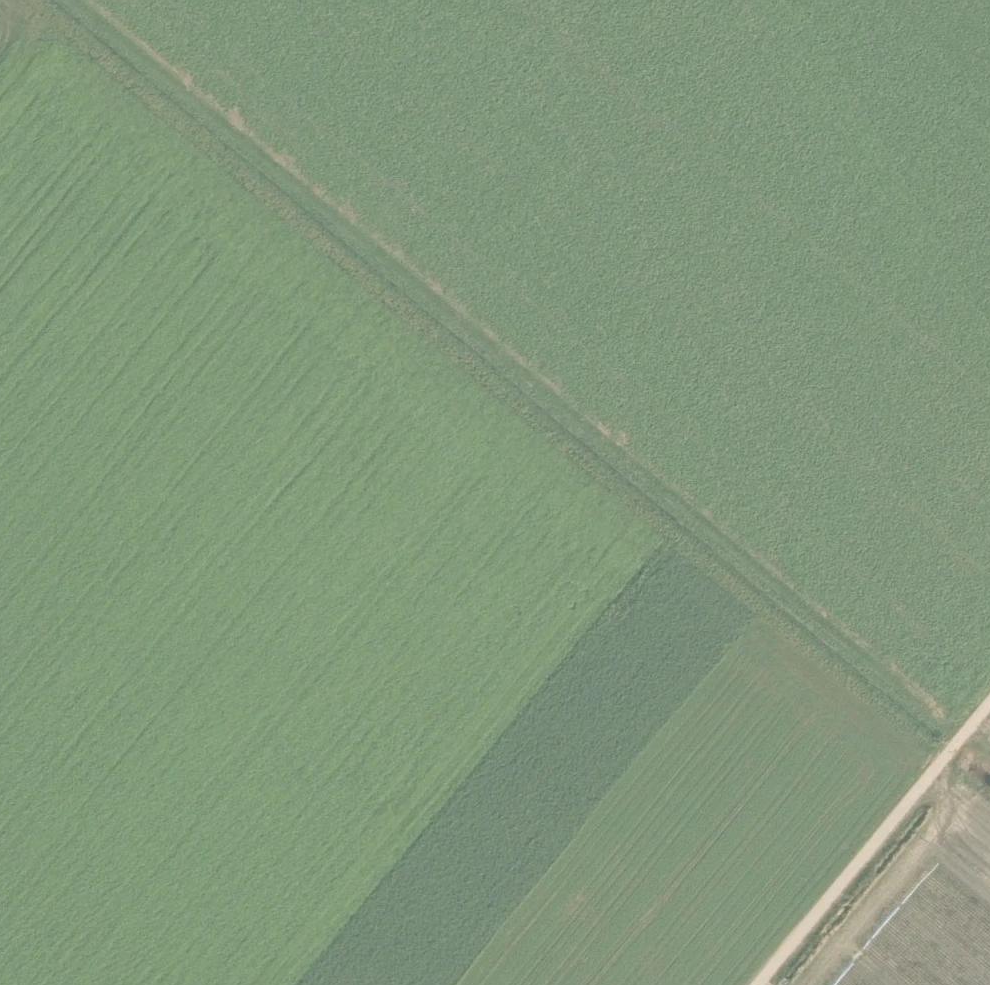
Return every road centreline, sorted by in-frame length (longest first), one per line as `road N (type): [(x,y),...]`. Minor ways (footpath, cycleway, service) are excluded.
road 1 (track): [(989,704),(758,984)]

